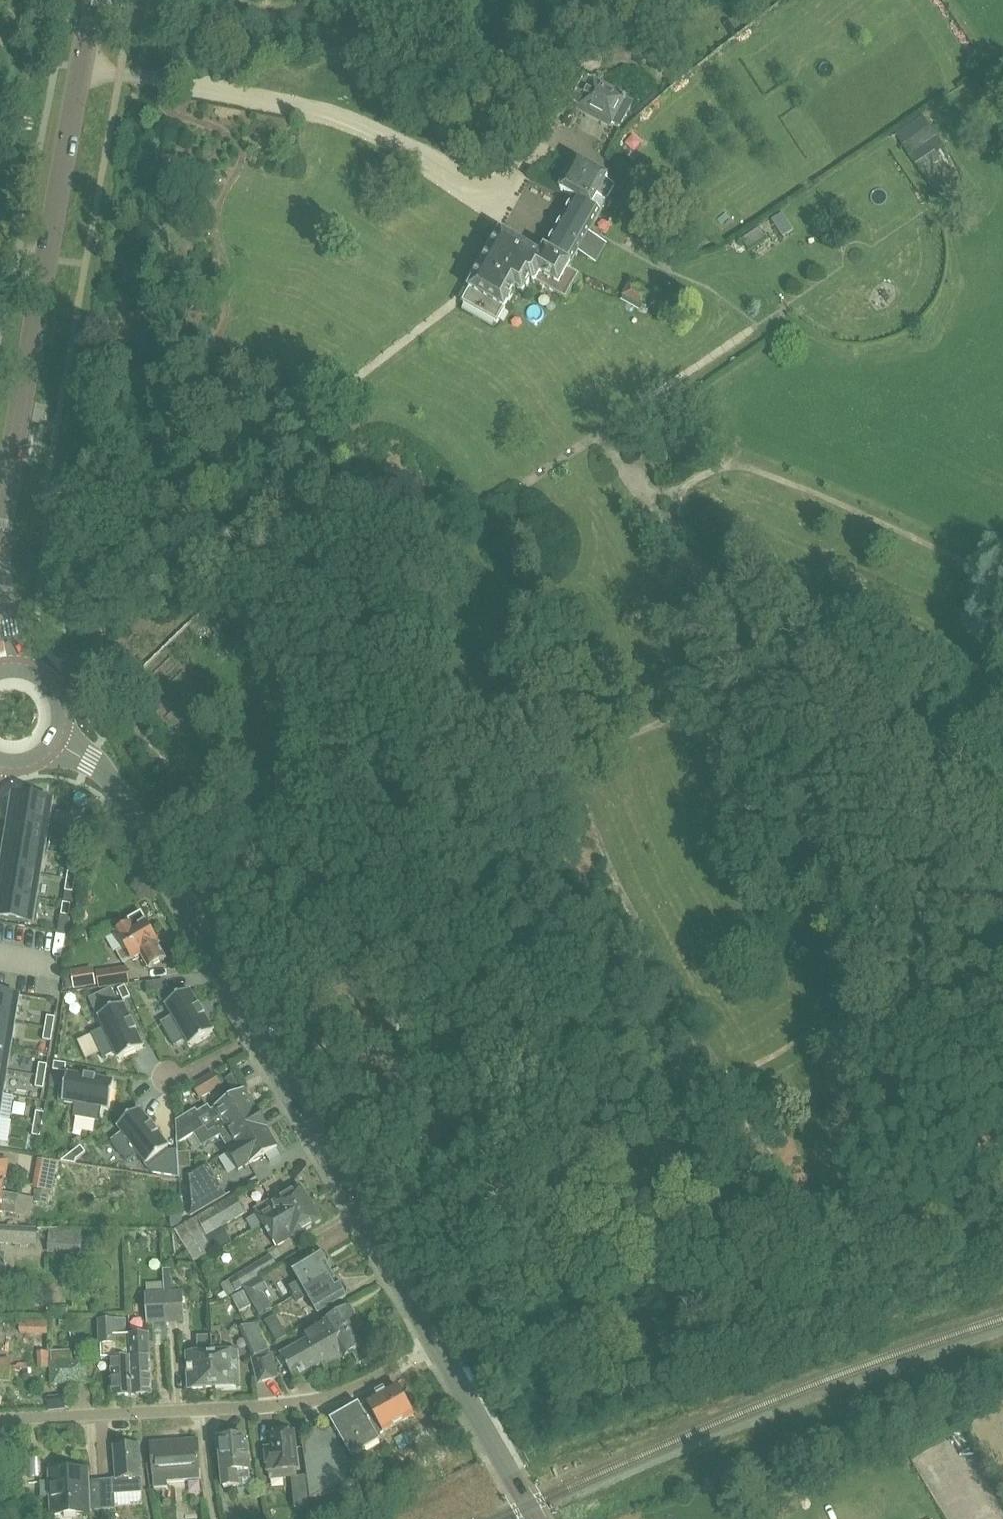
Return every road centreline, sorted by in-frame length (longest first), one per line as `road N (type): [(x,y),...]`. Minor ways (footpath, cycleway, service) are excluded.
road 1 (tertiary): [(0,536),(77,65)]
road 2 (residential): [(504,212),(356,124),(77,65)]
road 3 (residential): [(0,1418),(261,1407),(347,1389),(436,1344)]
road 4 (tertiary): [(262,1037),(135,811),(102,769),(56,744)]
road 5 (tertiary): [(436,1344),(262,1037)]
road 6 (tertiary): [(540,1518),(436,1344)]

